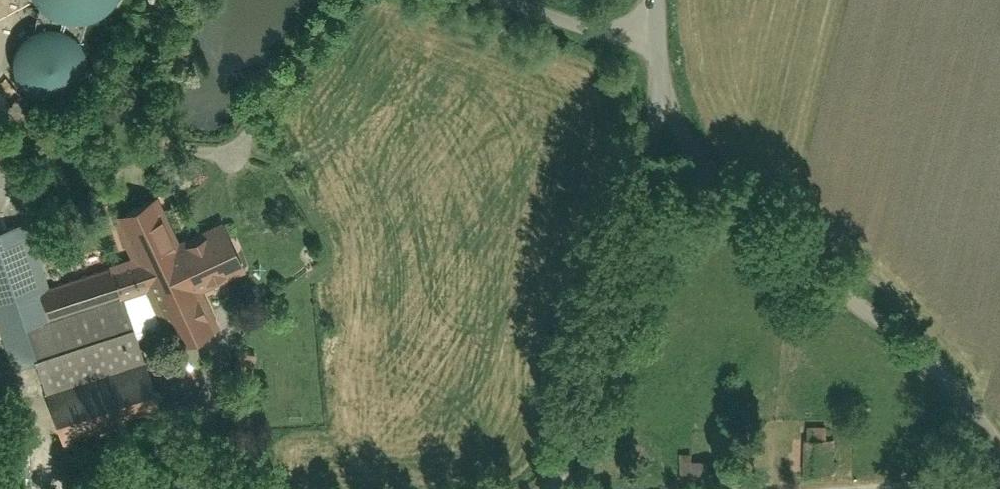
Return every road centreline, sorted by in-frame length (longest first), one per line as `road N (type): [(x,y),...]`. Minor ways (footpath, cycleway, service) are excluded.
road 1 (residential): [(999,443),(957,392),(725,189),(692,147),(666,94)]
road 2 (residential): [(556,488),(666,94)]
road 3 (residential): [(659,51),(505,0)]

